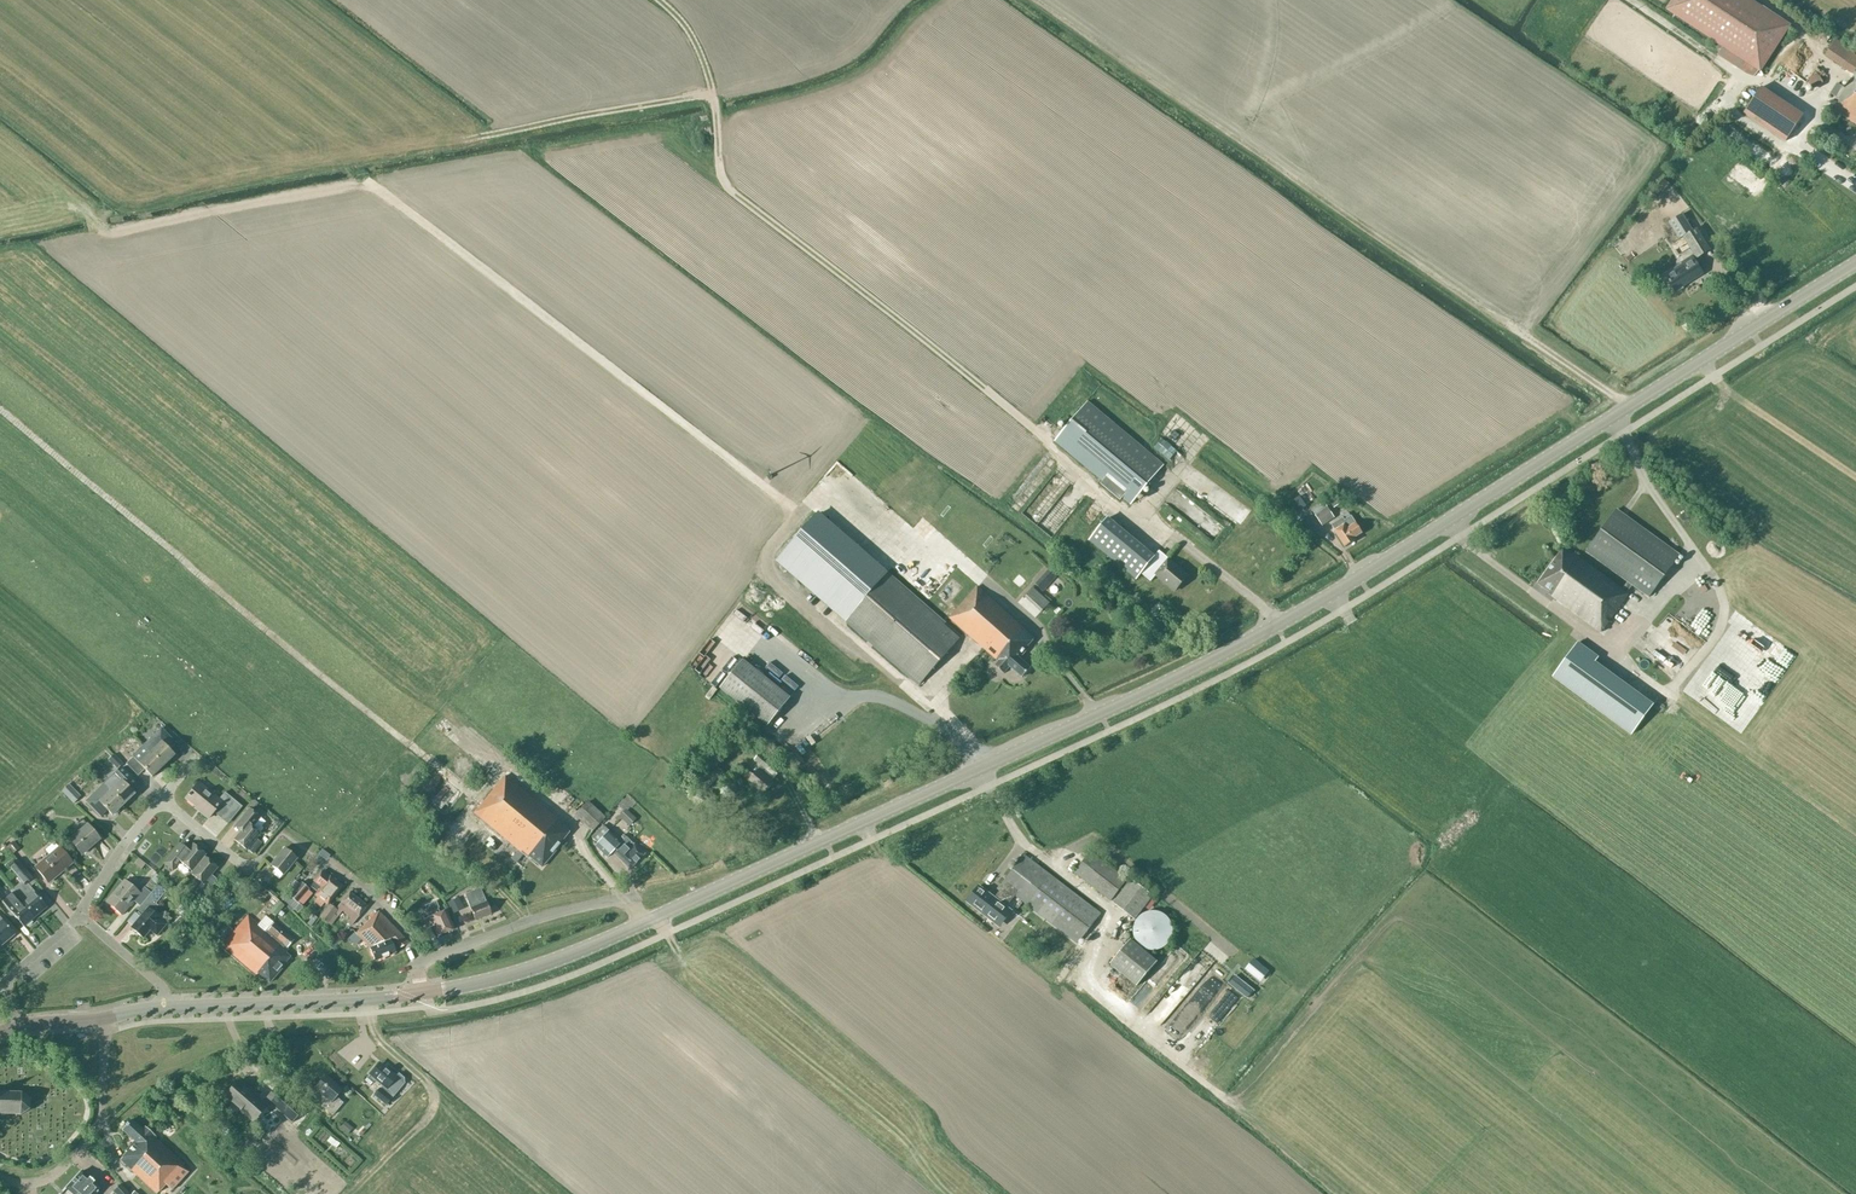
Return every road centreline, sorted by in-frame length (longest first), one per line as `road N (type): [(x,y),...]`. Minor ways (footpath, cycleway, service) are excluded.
road 1 (tertiary): [(423,993),(496,979),(618,935),(1189,671),(1377,567),(1855,263)]
road 2 (track): [(528,921),(452,845),(451,832),(477,800),(0,409)]
road 3 (track): [(1144,515),(1130,514),(1065,466),(988,389),(735,196),(719,159),(715,105),(696,44),(659,0)]
road 4 (track): [(799,513),(348,165)]
road 5 (track): [(1092,951),(1090,987),(1344,1193)]
road 6 (tertiary): [(423,993),(164,1008)]
road 7 (track): [(368,1012),(377,1036),(432,1091),(432,1106),(349,1193)]
road 8 (residential): [(0,1177),(50,1178),(94,1131),(104,1018)]
road 9 (residential): [(423,993),(412,941),(318,858)]
road 10 (residential): [(81,919),(162,799)]
road 11 (residential): [(17,1026),(7,979),(81,919)]
road 12 (residential): [(164,1008),(163,990),(81,919)]

